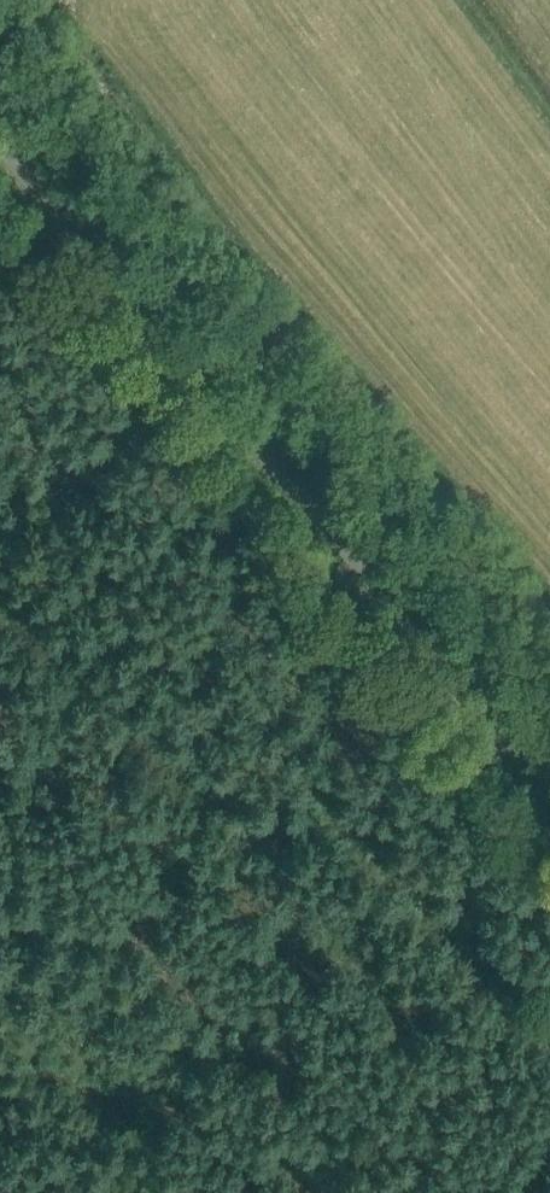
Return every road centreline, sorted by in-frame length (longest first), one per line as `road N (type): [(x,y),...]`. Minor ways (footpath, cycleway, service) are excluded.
road 1 (unclassified): [(549,788),(0,149)]

